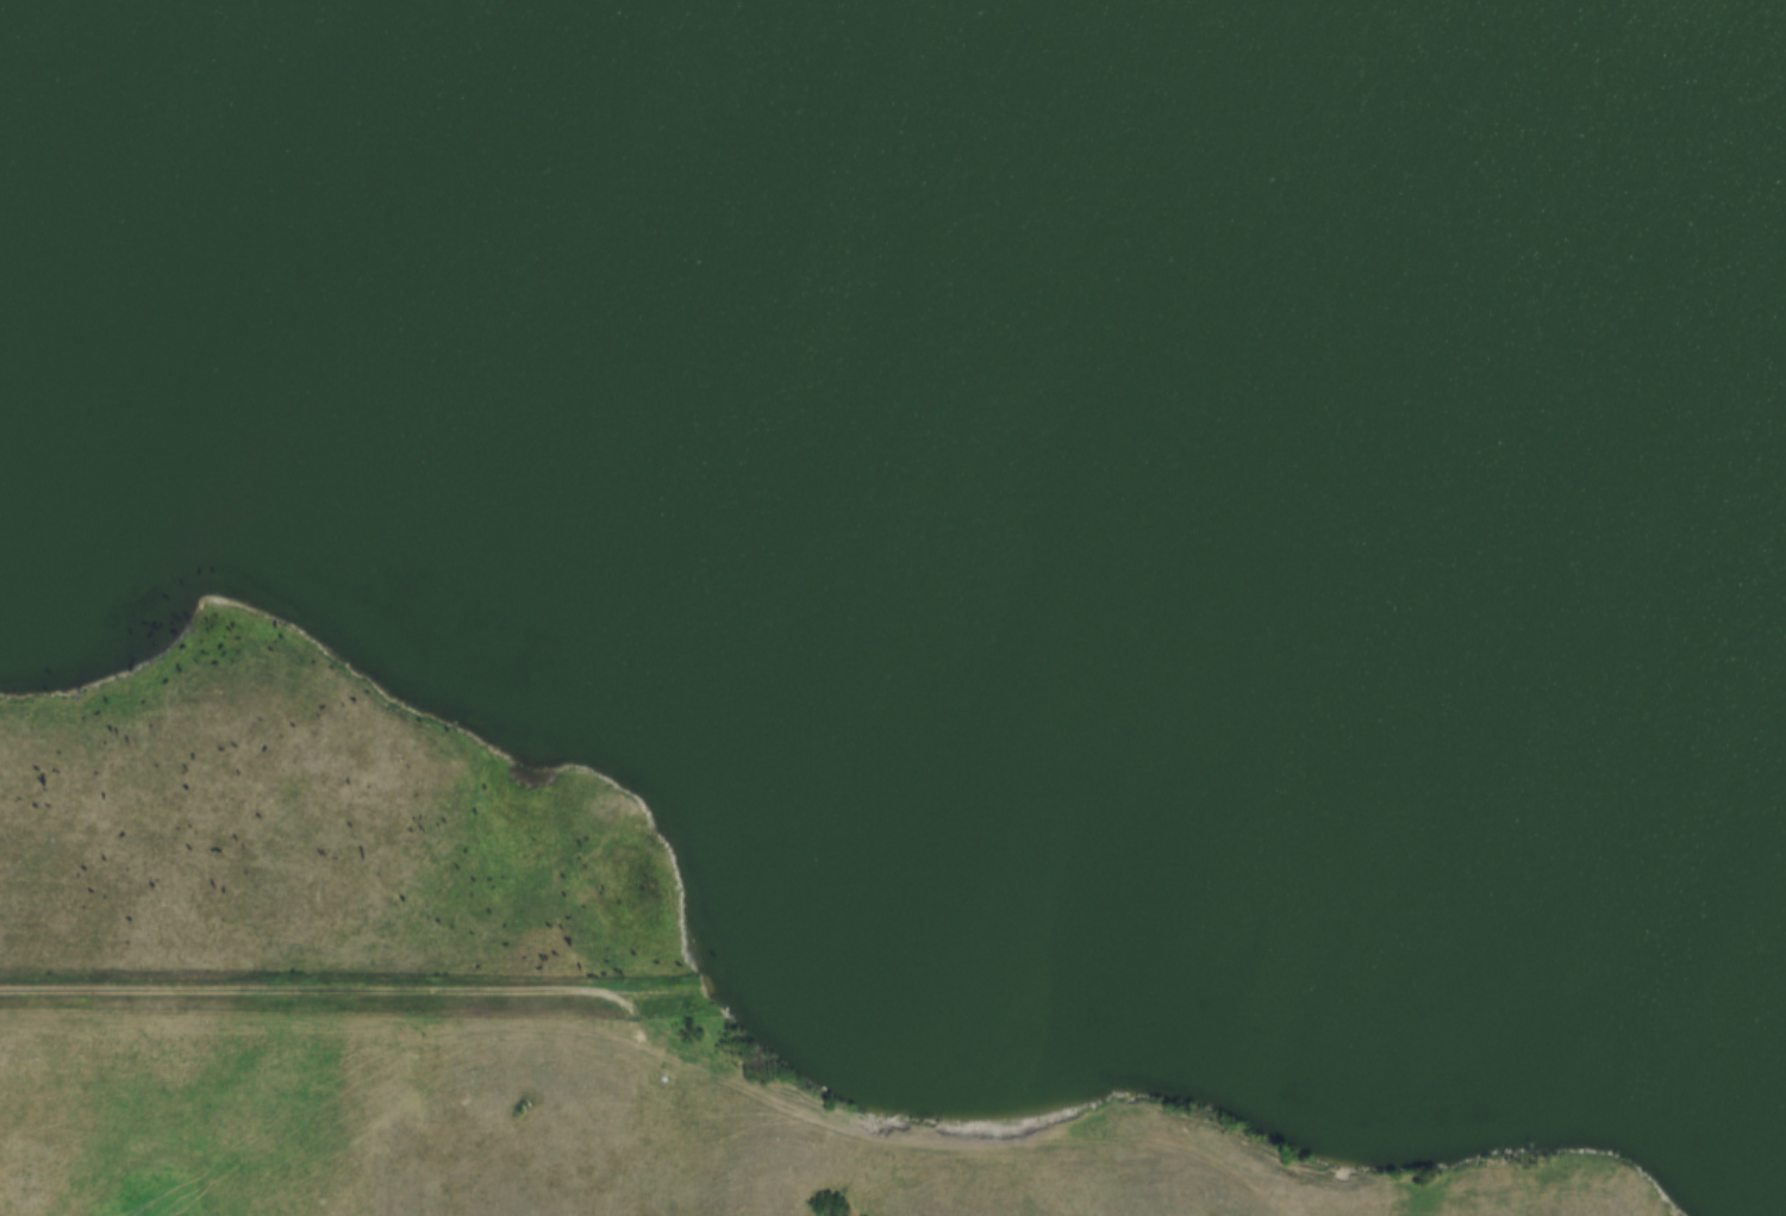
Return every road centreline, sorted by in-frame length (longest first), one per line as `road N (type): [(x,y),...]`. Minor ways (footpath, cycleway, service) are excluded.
road 1 (track): [(1650,1215),(1597,1180),(1553,1178),(1310,1206),(1241,1180),(1179,1143),(898,1140),(785,1108),(711,1073),(623,999),(595,991),(0,985)]

